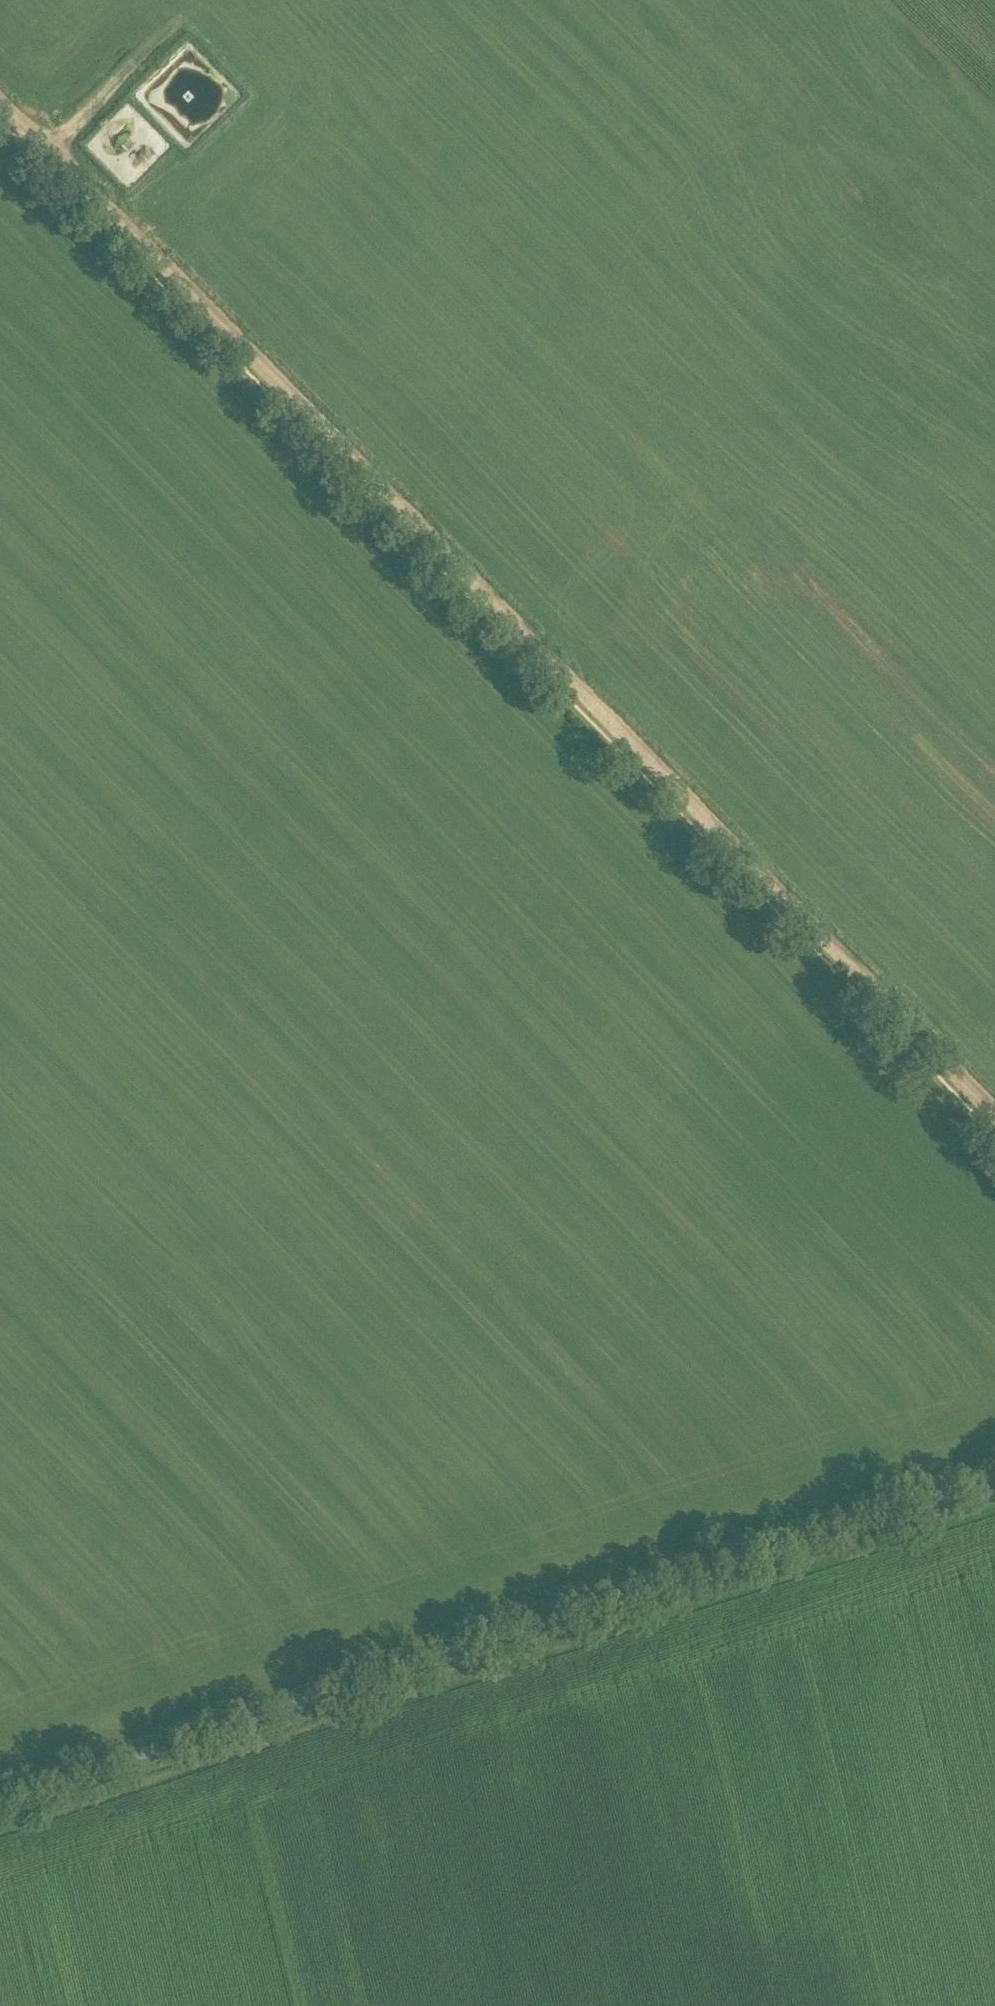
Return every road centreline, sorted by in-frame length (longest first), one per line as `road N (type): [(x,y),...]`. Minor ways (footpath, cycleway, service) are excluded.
road 1 (track): [(0,111),(994,1113)]
road 2 (unclassified): [(0,1791),(994,1457)]

